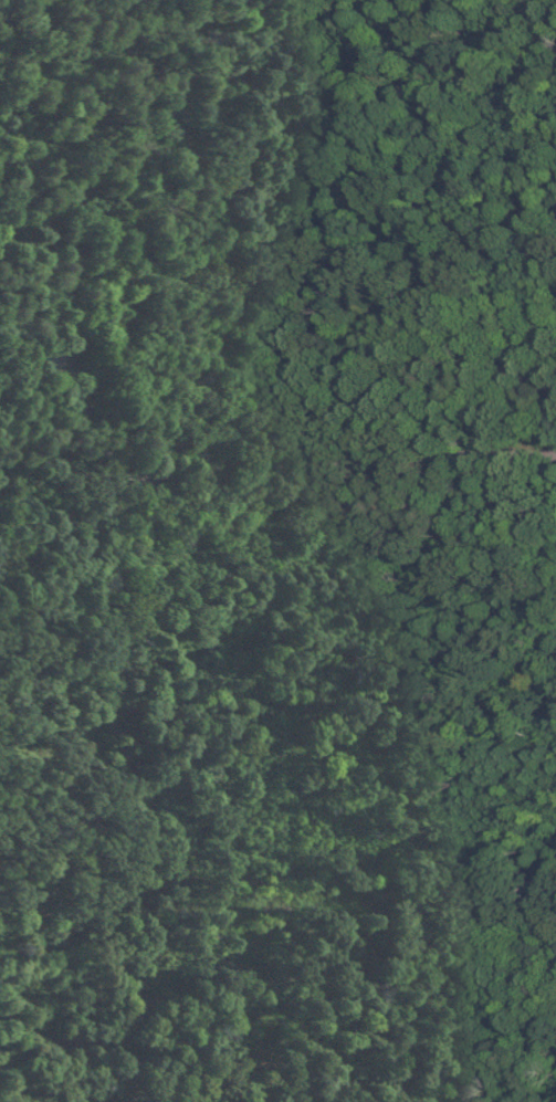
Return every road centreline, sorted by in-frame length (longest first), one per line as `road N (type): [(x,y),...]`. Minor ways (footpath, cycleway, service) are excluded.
road 1 (residential): [(555,454),(170,464),(108,458),(72,379),(61,327),(85,0)]

